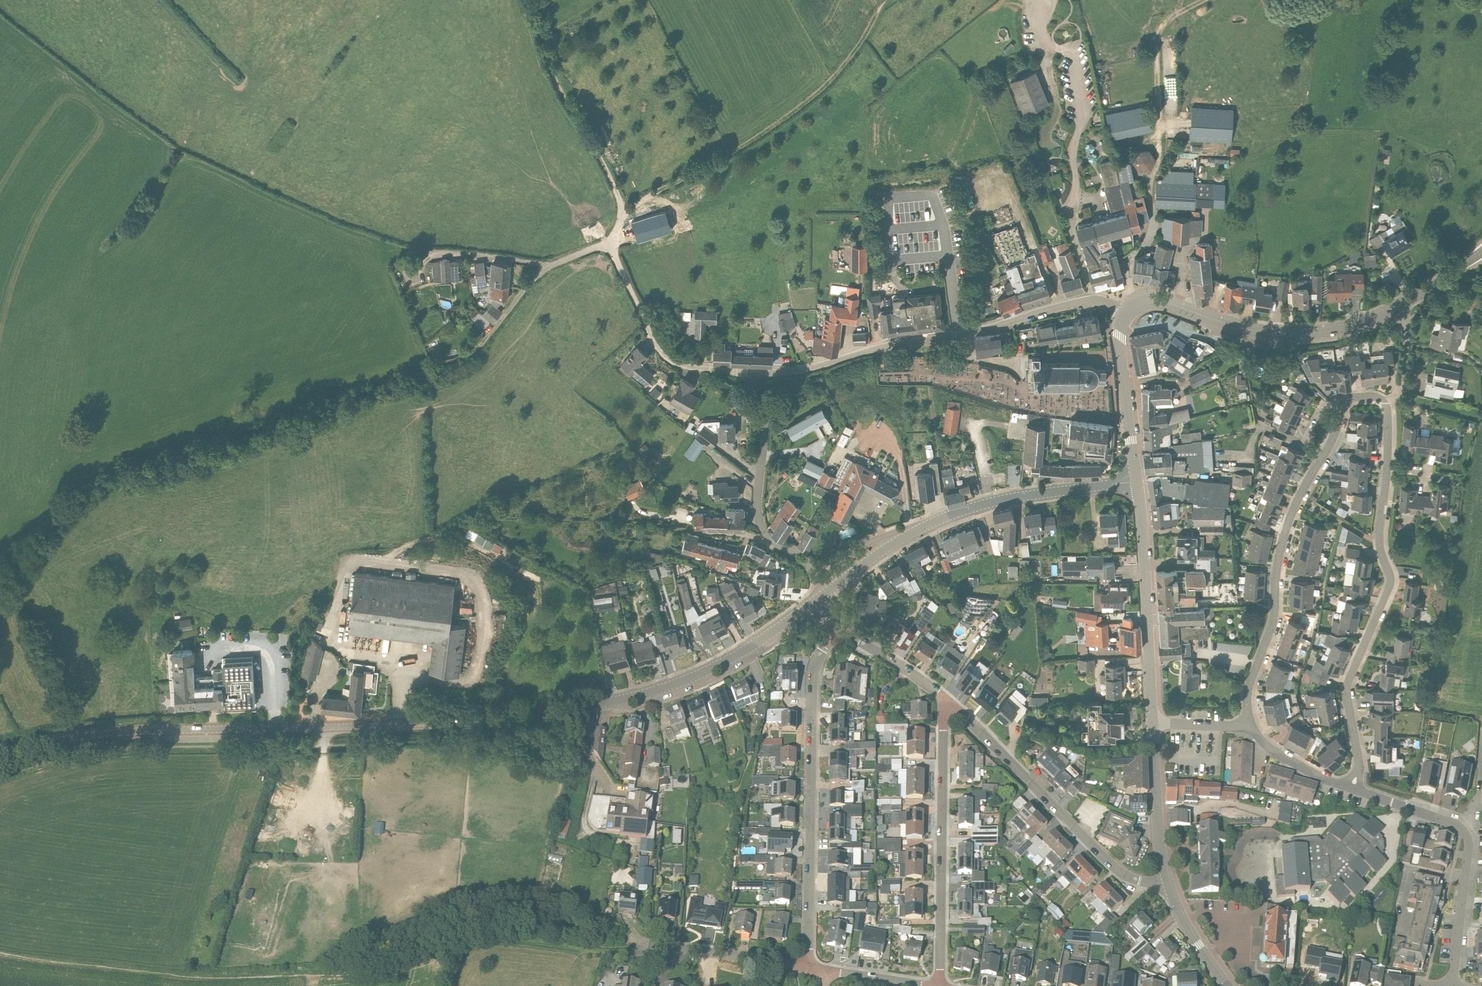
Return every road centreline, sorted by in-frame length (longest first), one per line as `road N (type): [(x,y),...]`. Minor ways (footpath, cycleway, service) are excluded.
road 1 (tertiary): [(0,759),(102,734),(401,725),(613,700),(702,672),(814,602)]
road 2 (residential): [(1352,787),(1359,763),(1351,686),(1390,582),(1379,543),(1385,403)]
road 3 (residential): [(748,373),(796,371),(1083,300),(1124,315)]
road 4 (residential): [(1248,727),(1249,688),(1274,628),(1277,554),(1294,508),(1343,404),(1370,396),(1385,403)]
road 5 (track): [(888,0),(845,63),(808,101),(623,215)]
road 6 (residential): [(808,967),(813,688),(834,627)]
road 7 (tertiary): [(829,591),(894,543),(948,517),(994,501),(1137,481)]
road 8 (track): [(311,975),(202,977),(0,953)]
road 9 (tertiary): [(1399,305),(1302,334),(1234,326),(1160,300),(1139,302),(1124,315)]
road 10 (residential): [(1169,884),(1119,871),(953,706)]
road 11 (residential): [(940,985),(944,718),(953,706)]
road 12 (residential): [(829,591),(764,530),(758,503),(765,422),(748,373)]
road 13 (tertiary): [(1152,722),(1137,481)]
road 14 (track): [(538,0),(558,87),(623,215)]
road 15 (tertiary): [(1137,481),(1119,340),(1124,315)]
road 16 (unclassified): [(608,243),(655,344),(670,361),(702,368)]
road 17 (residential): [(808,967),(643,943)]
road 18 (tertiary): [(1169,884),(1152,722)]
road 19 (unclassified): [(608,243),(544,269),(487,336)]
road 20 (residential): [(1469,833),(1471,862),(1451,985)]
road 21 (unclassified): [(953,706),(834,627)]
road 22 (residential): [(1352,787),(1469,833)]
road 23 (residential): [(1248,727),(1276,752),(1352,787)]

